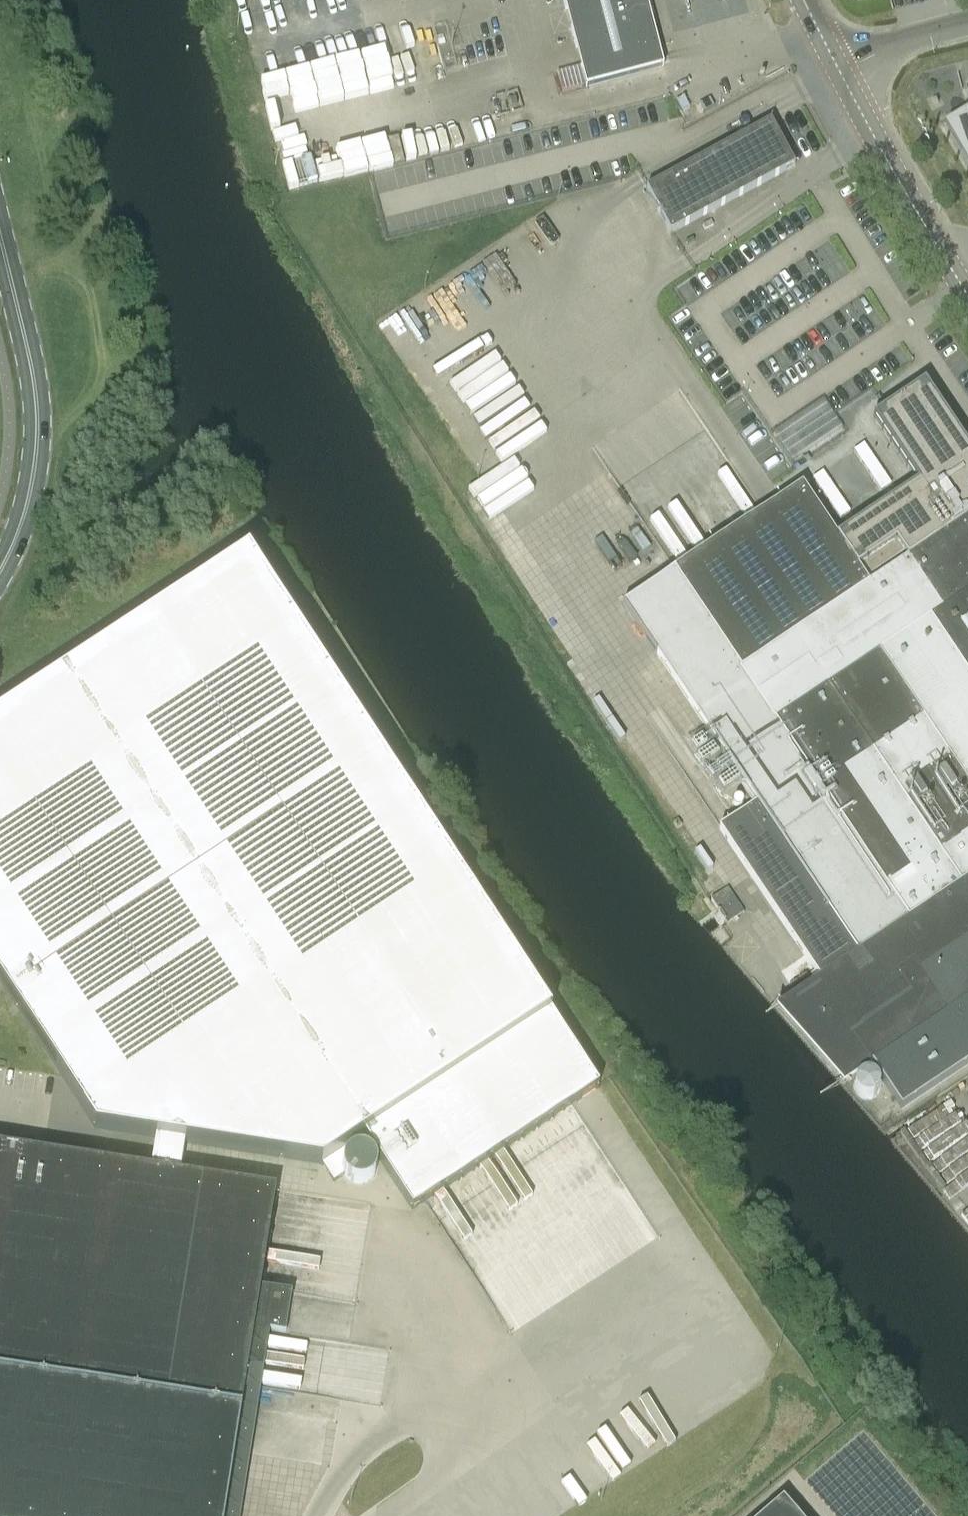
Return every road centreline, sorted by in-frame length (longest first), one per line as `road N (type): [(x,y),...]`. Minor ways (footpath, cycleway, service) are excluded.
road 1 (secondary): [(0,574),(31,503),(37,430),(32,367),(0,237)]
road 2 (tertiary): [(967,294),(842,75)]
road 3 (unclassified): [(842,75),(893,47),(967,26)]

